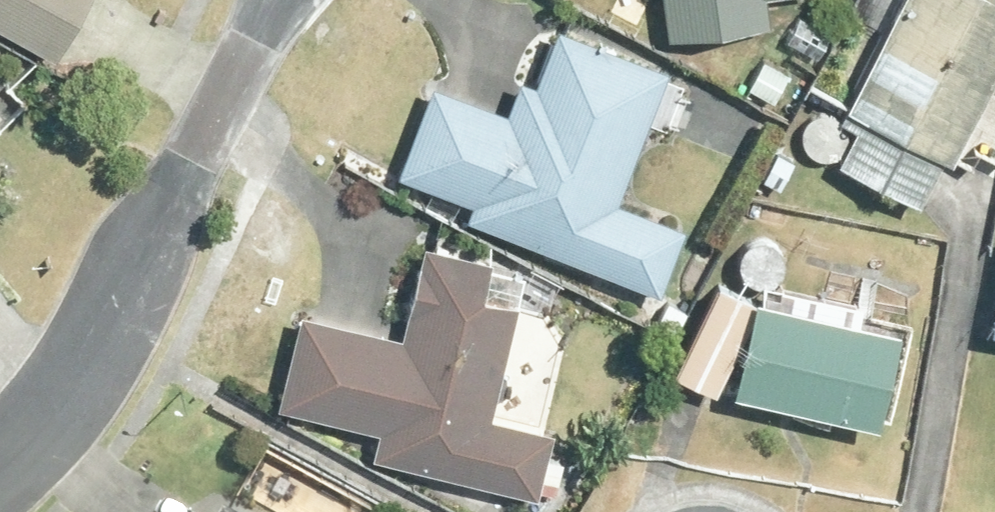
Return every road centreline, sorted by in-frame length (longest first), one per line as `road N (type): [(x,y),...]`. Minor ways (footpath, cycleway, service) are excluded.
road 1 (residential): [(0,450),(105,349),(278,0)]

